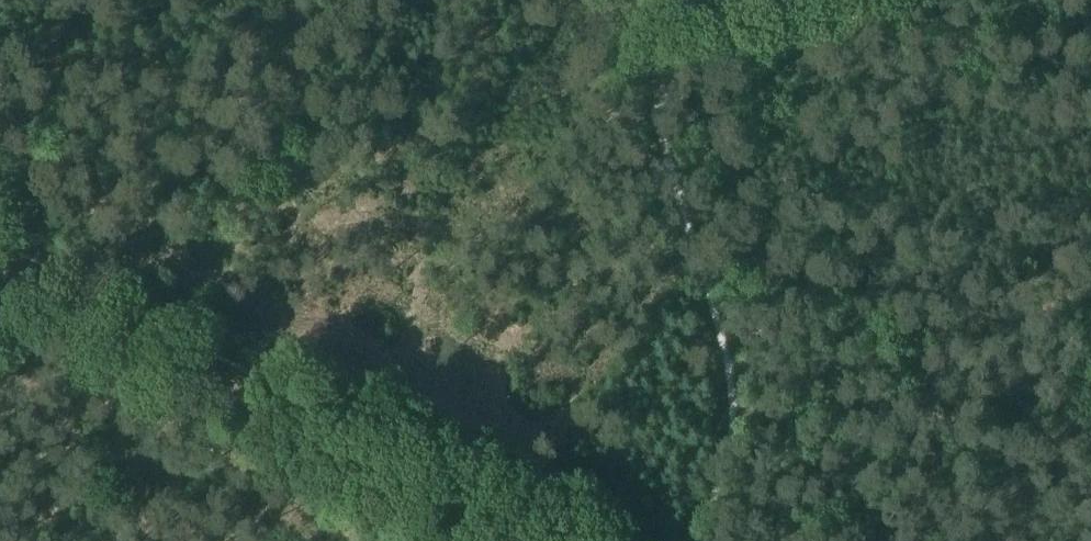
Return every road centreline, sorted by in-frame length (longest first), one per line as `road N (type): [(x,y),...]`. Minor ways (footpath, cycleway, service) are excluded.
road 1 (track): [(0,270),(517,540)]
road 2 (track): [(316,180),(291,0)]

